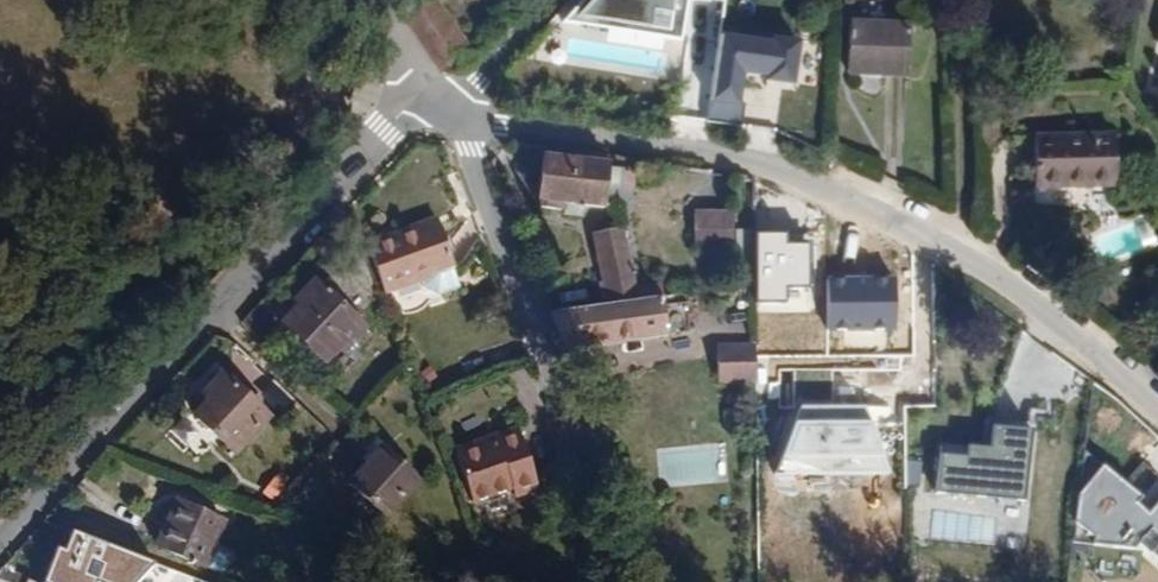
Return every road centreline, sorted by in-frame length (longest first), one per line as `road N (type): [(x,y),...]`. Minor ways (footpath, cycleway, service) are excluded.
road 1 (residential): [(1157,424),(1097,350),(935,237),(741,159),(501,126),(439,107)]
road 2 (residential): [(0,549),(389,133),(439,107)]
road 3 (residential): [(547,358),(467,150),(439,107)]
road 4 (track): [(619,581),(547,358)]
road 5 (residential): [(548,0),(494,62),(439,107)]
road 6 (residential): [(439,107),(365,0)]

